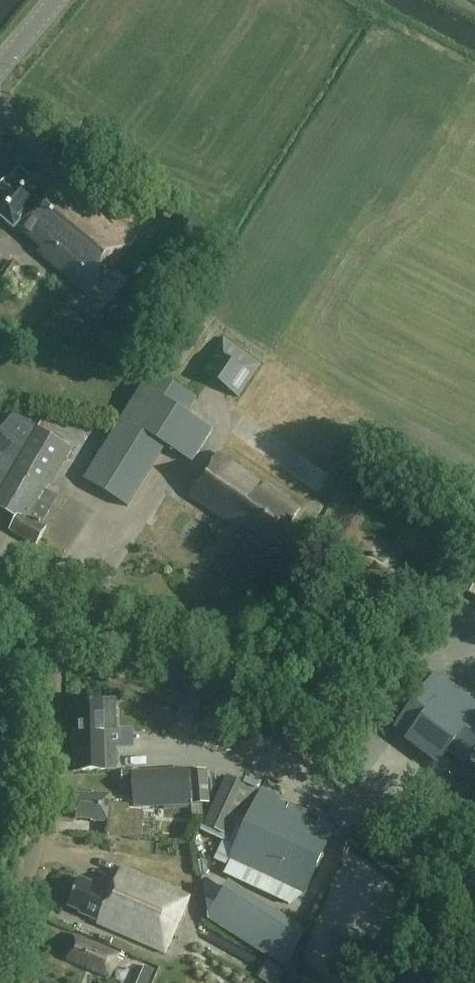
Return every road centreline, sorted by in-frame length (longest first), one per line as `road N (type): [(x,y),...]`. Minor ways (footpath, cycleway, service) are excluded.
road 1 (tertiary): [(474,883),(179,665),(34,606)]
road 2 (unclassified): [(0,942),(35,806),(34,606)]

